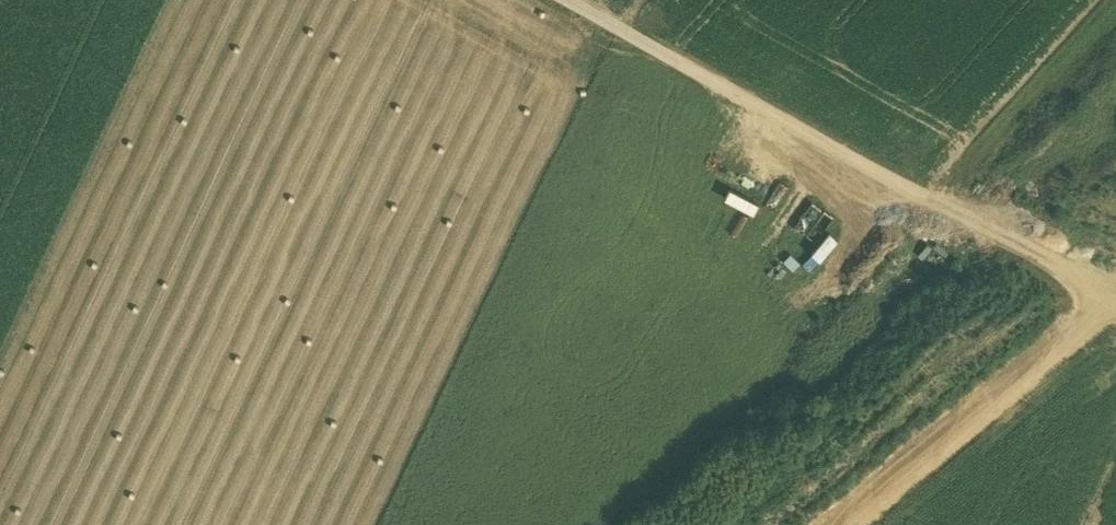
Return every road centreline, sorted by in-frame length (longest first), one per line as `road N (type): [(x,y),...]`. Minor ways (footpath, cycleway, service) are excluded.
road 1 (track): [(567,0),(1115,307)]
road 2 (track): [(1115,296),(854,524)]

